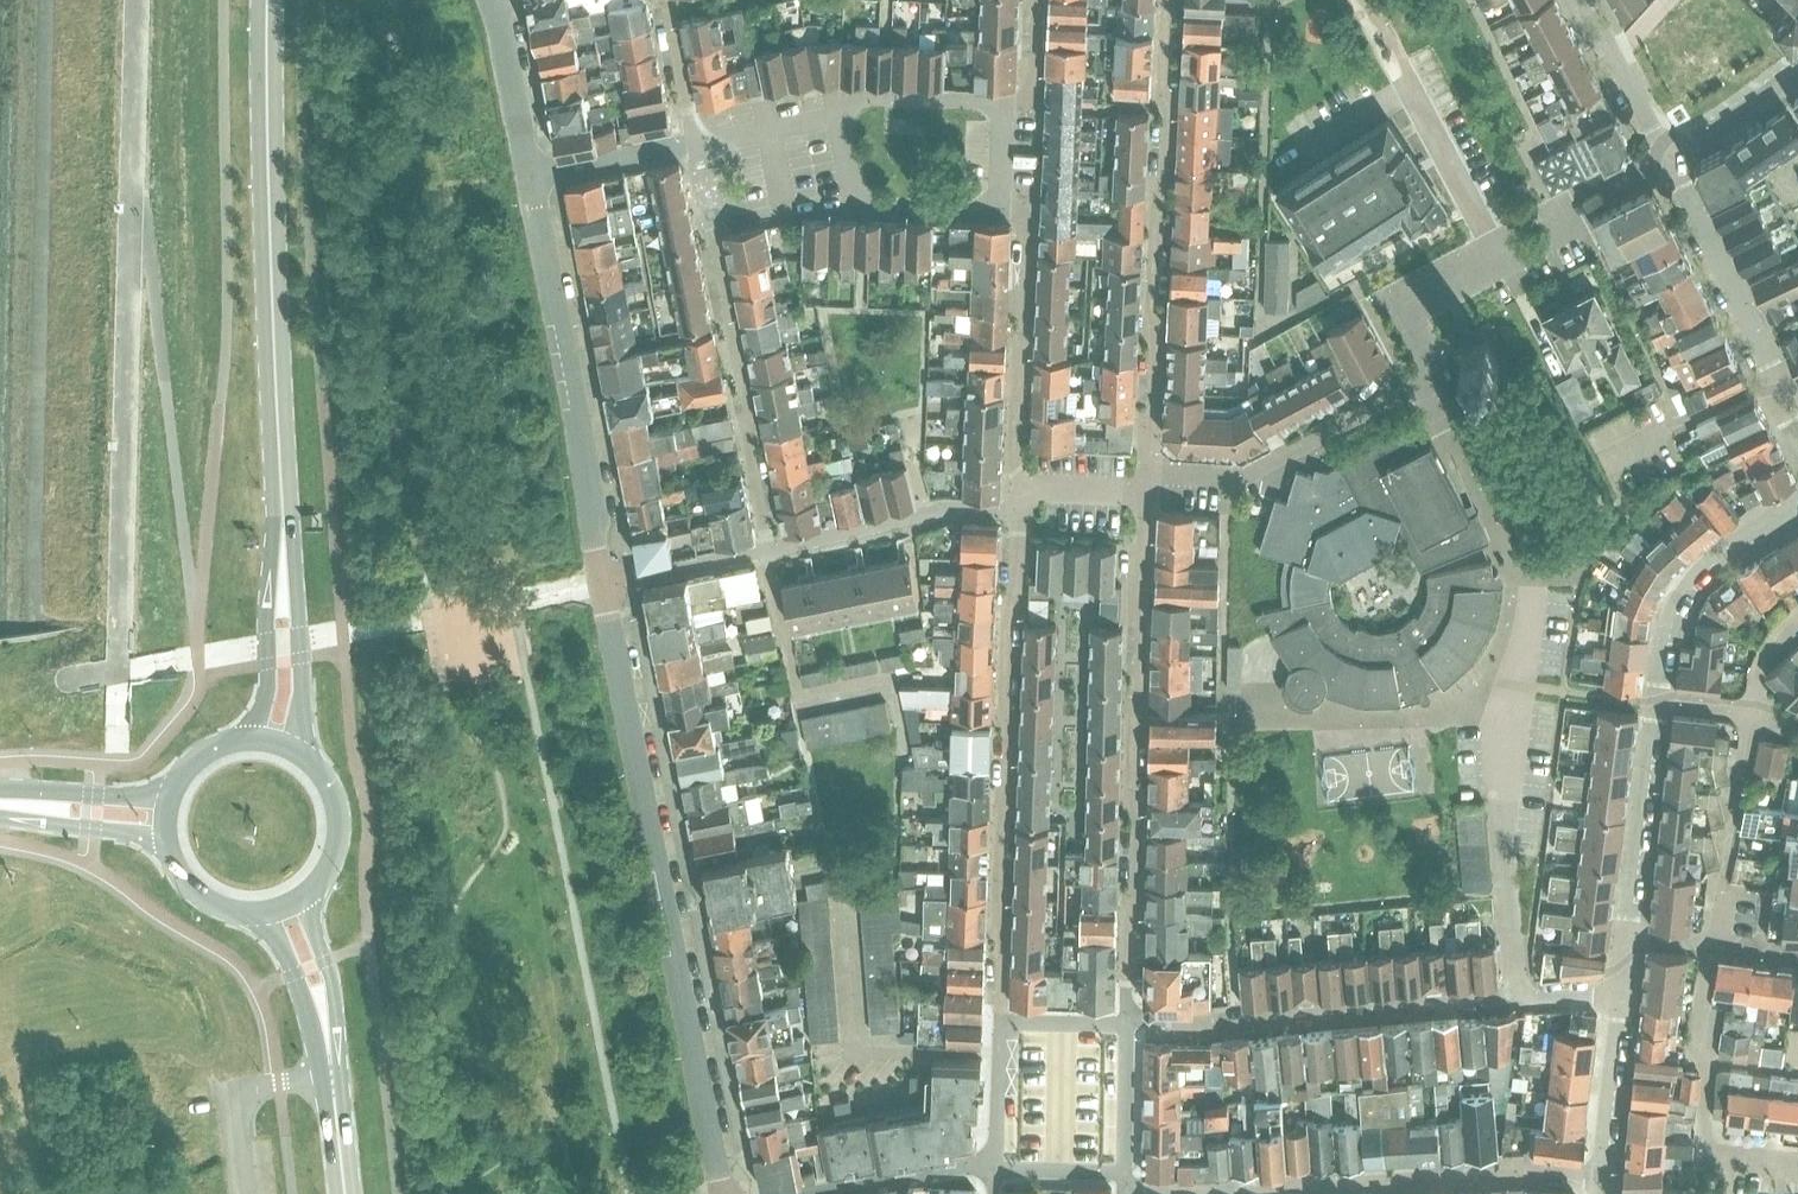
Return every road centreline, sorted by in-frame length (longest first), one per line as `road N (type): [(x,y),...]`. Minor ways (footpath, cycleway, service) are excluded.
road 1 (residential): [(723,1193),(605,582)]
road 2 (secondary): [(277,0),(283,570)]
road 3 (residential): [(1128,1023),(1145,491)]
road 4 (residential): [(1015,512),(999,1020)]
road 5 (residential): [(1126,1189),(1216,1193),(1498,1174),(1604,1177)]
road 6 (residential): [(1171,0),(1146,473)]
road 7 (residential): [(1522,997),(1504,800),(1536,585)]
road 8 (residential): [(605,582),(533,178)]
road 9 (residential): [(694,148),(768,546)]
road 10 (residential): [(1522,997),(1128,1023)]
road 11 (residential): [(1491,245),(1409,91),(1308,151)]
road 12 (residential): [(1018,485),(1025,227),(1007,209)]
road 13 (residential): [(1146,473),(1229,478),(1388,397)]
road 14 (residential): [(1662,697),(1688,576),(1797,505)]
road 15 (residential): [(768,546),(944,509),(1015,512)]
road 16 (residential): [(1773,380),(1663,157)]
road 17 (residential): [(1388,397),(1440,369),(1403,294),(1491,245)]
road 18 (residential): [(1630,934),(1662,697)]
road 19 (residential): [(1713,943),(1753,711)]
road 20 (residential): [(842,118),(864,204),(1007,209)]
road 21 (residential): [(792,1193),(993,1165)]
road 22 (residential): [(1491,245),(1663,157)]
road 23 (residential): [(1604,1177),(1623,992)]
road 24 (residential): [(1607,463),(1773,380)]
road 25 (residential): [(1711,1062),(1704,1151),(1797,1161)]
road 26 (residential): [(533,178),(504,0)]
road 27 (secondary): [(293,747),(303,659),(283,570)]
road 28 (secondary): [(301,897),(331,864),(339,820),(326,777),(293,747)]
road 29 (residential): [(1579,0),(1663,157)]
road 30 (residential): [(1013,105),(865,99),(842,118)]
road 31 (secondary): [(283,570),(268,624),(269,692),(251,737)]
road 32 (residential): [(605,582),(768,546)]
road 33 (residential): [(533,178),(694,148)]
road 34 (residential): [(1663,157),(1768,97),(1797,70)]
road 35 (secondary): [(328,1039),(347,1193)]
road 36 (residential): [(694,148),(662,0)]
road 37 (residential): [(694,148),(842,118)]
road 38 (residential): [(1126,1172),(1128,1023)]
road 39 (secondary): [(328,1039),(330,978),(301,897)]
road 40 (residential): [(999,1020),(993,1165)]
road 41 (secondary): [(267,911),(328,1039)]
road 42 (secondary): [(30,806),(71,827),(165,841)]
road 43 (secondary): [(168,795),(77,794),(30,806)]
road 44 (secondary): [(165,841),(194,891),(228,910),(267,911)]
road 45 (residential): [(1126,1172),(993,1165)]
road 46 (residential): [(1128,1023),(999,1020)]
road 47 (residential): [(1018,485),(1145,491)]
road 48 (residential): [(1711,1062),(1701,1049),(1713,943)]

